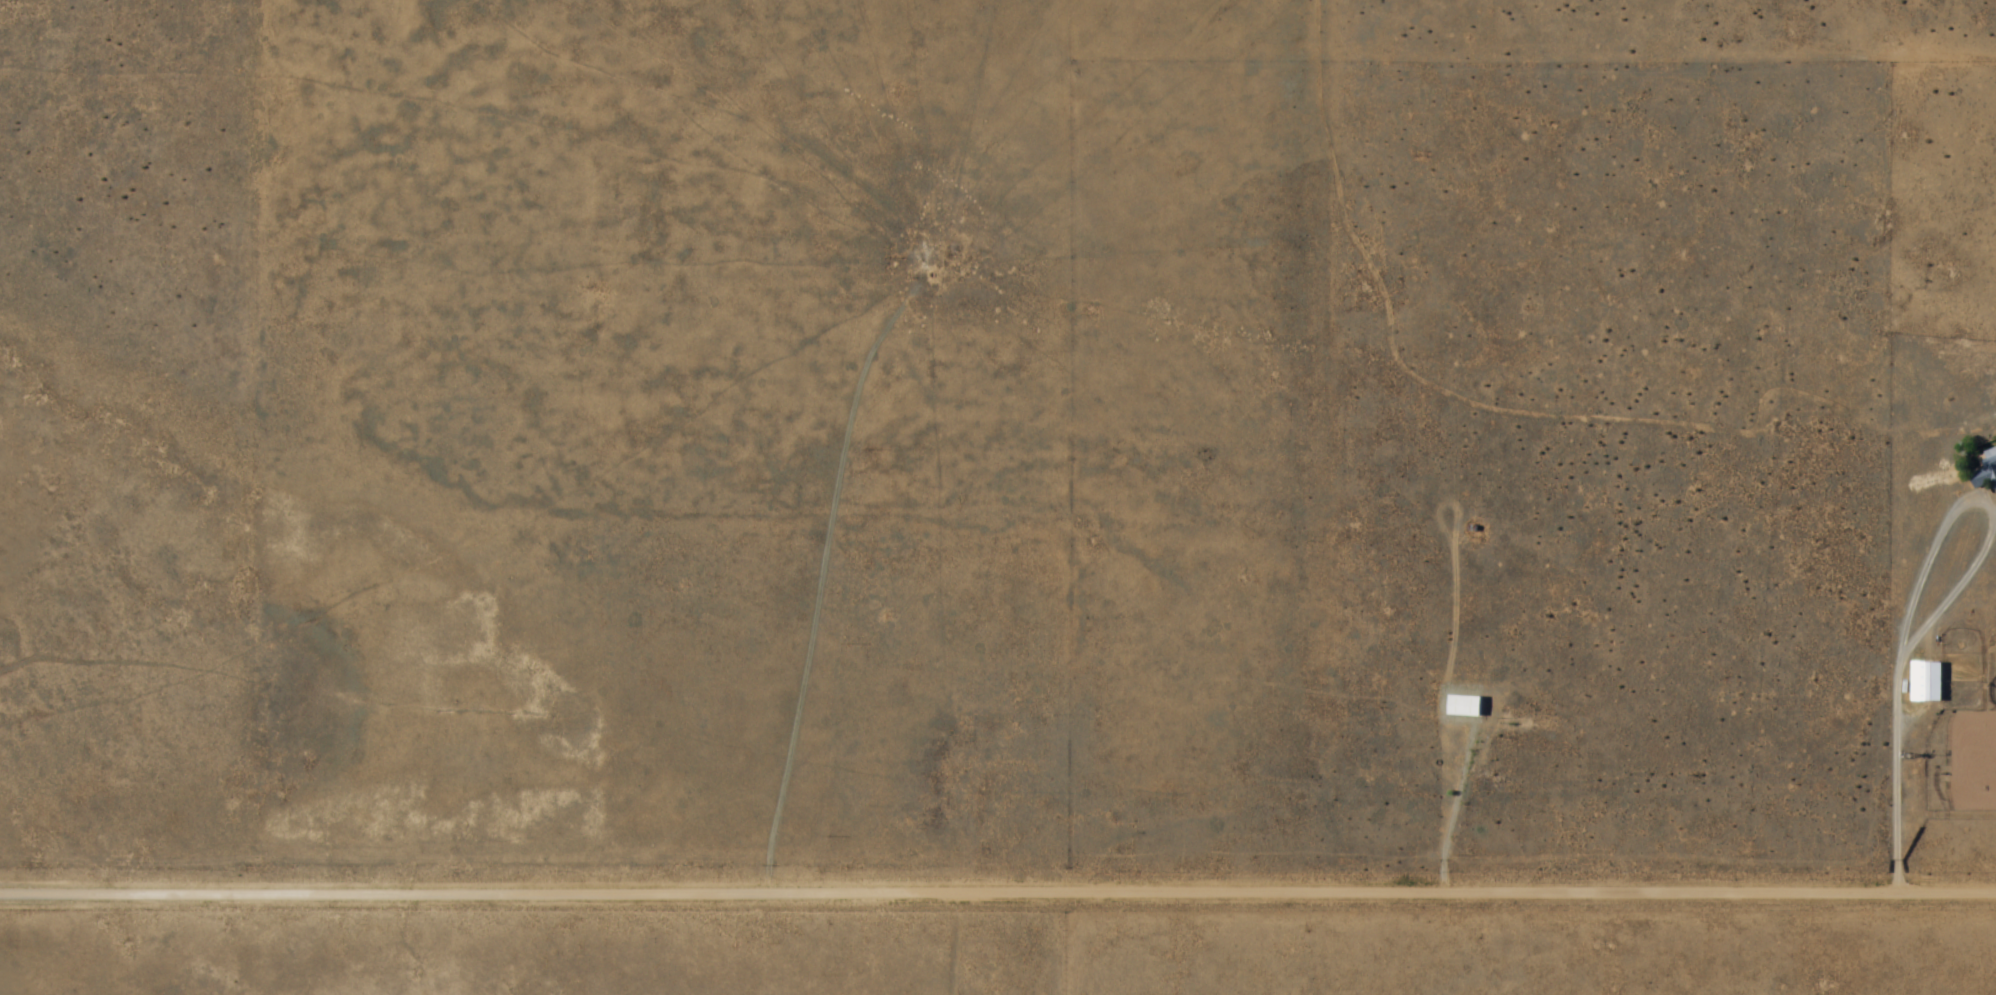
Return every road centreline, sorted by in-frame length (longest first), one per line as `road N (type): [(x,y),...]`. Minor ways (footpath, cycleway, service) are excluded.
road 1 (residential): [(0,896),(1995,897)]

